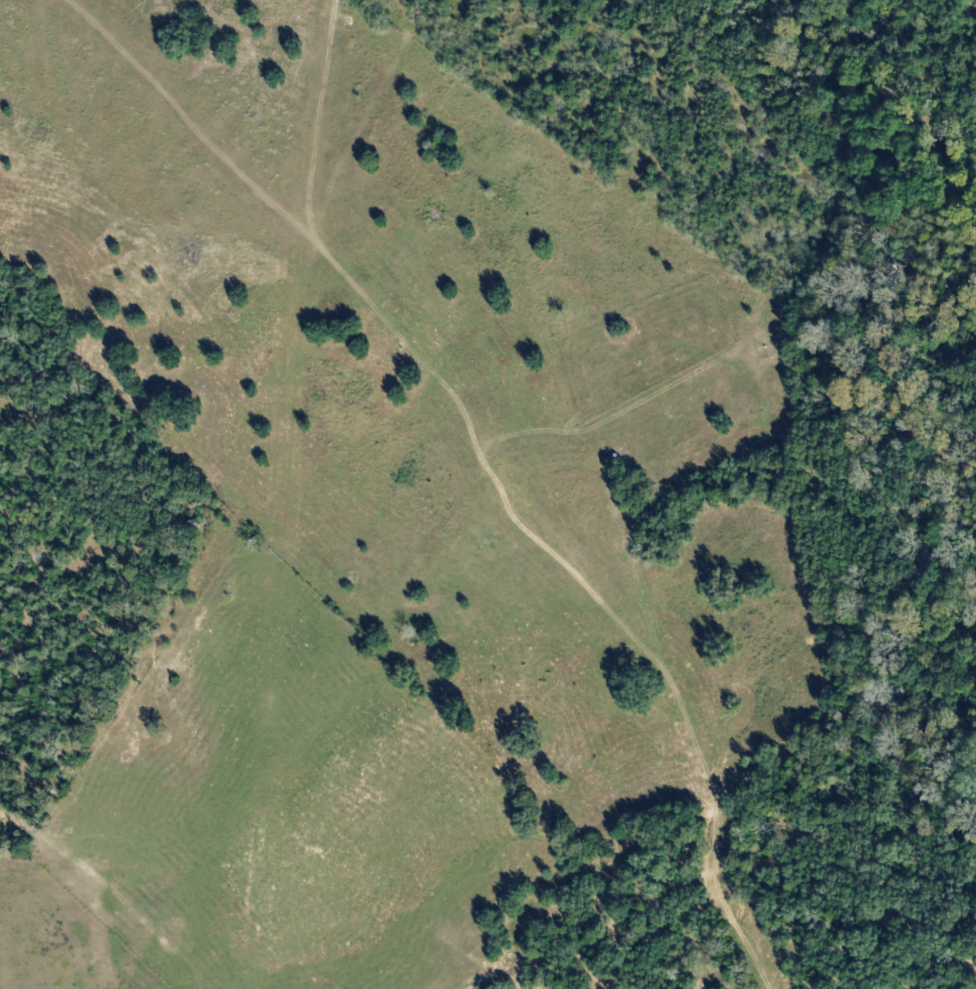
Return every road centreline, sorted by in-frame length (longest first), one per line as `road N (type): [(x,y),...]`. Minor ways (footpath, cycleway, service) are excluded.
road 1 (track): [(771,988),(713,883),(713,787),(670,679),(575,557),(498,503),(464,414),(304,226),(55,0)]

